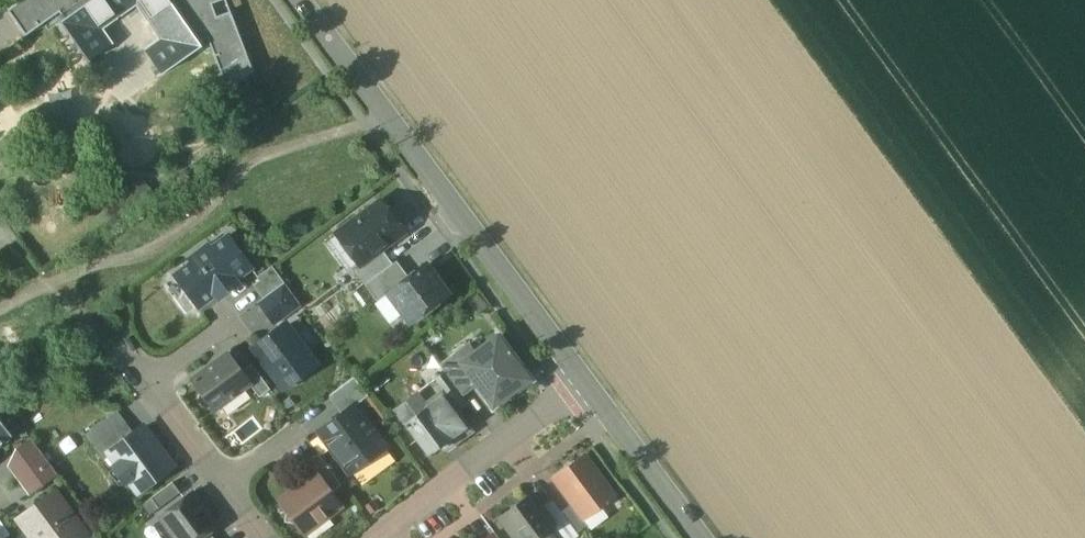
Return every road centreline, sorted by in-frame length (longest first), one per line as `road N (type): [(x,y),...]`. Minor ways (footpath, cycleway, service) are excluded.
road 1 (tertiary): [(303,0),(589,386)]
road 2 (residential): [(589,386),(379,537)]
road 3 (residential): [(264,537),(123,360)]
road 4 (tertiary): [(589,386),(702,537)]

